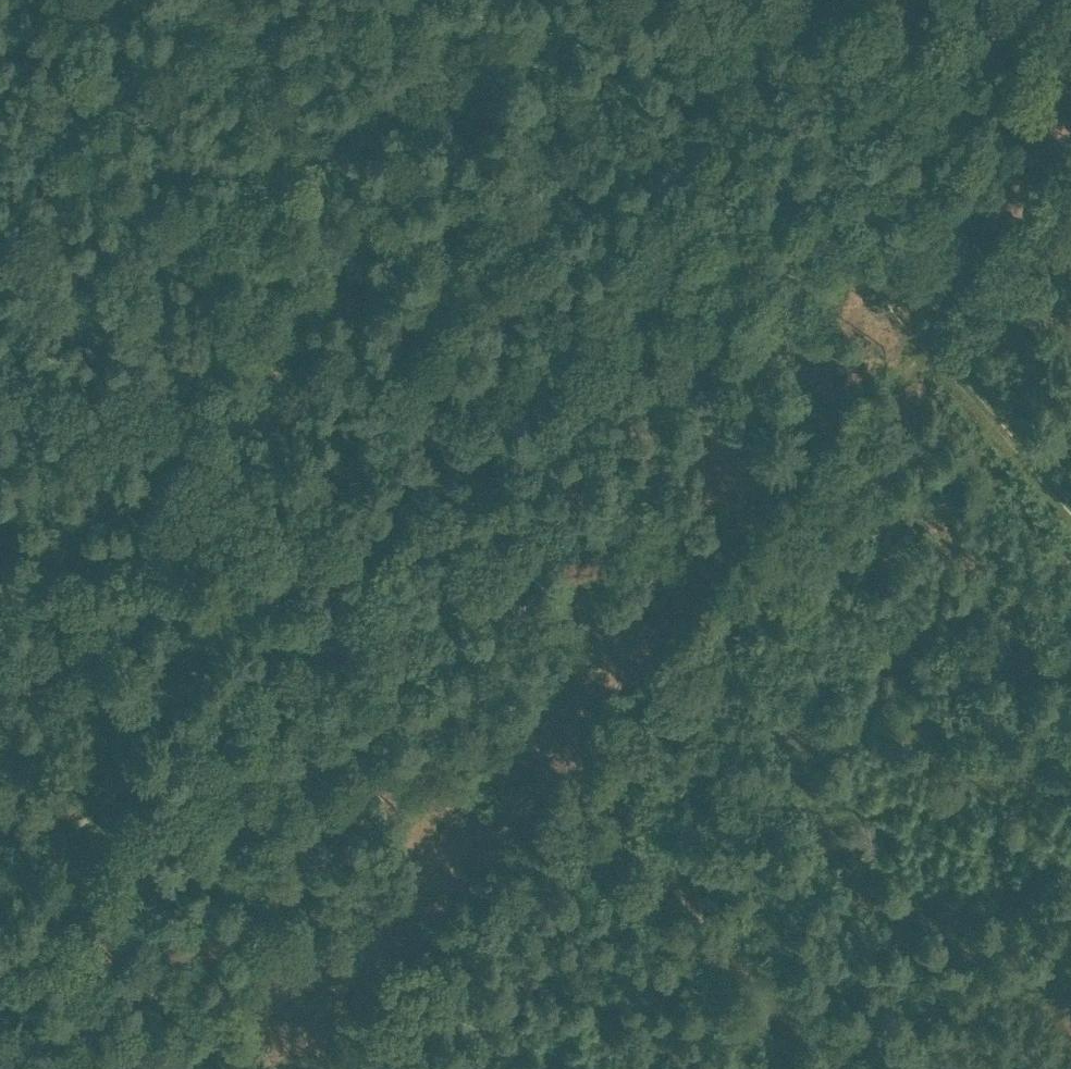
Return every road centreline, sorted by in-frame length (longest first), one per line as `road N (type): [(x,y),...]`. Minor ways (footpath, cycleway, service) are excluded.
road 1 (track): [(1070,36),(953,181),(889,240),(801,271),(614,303),(539,345),(0,992)]
road 2 (track): [(577,773),(841,1068)]
road 3 (track): [(1070,505),(931,342)]

